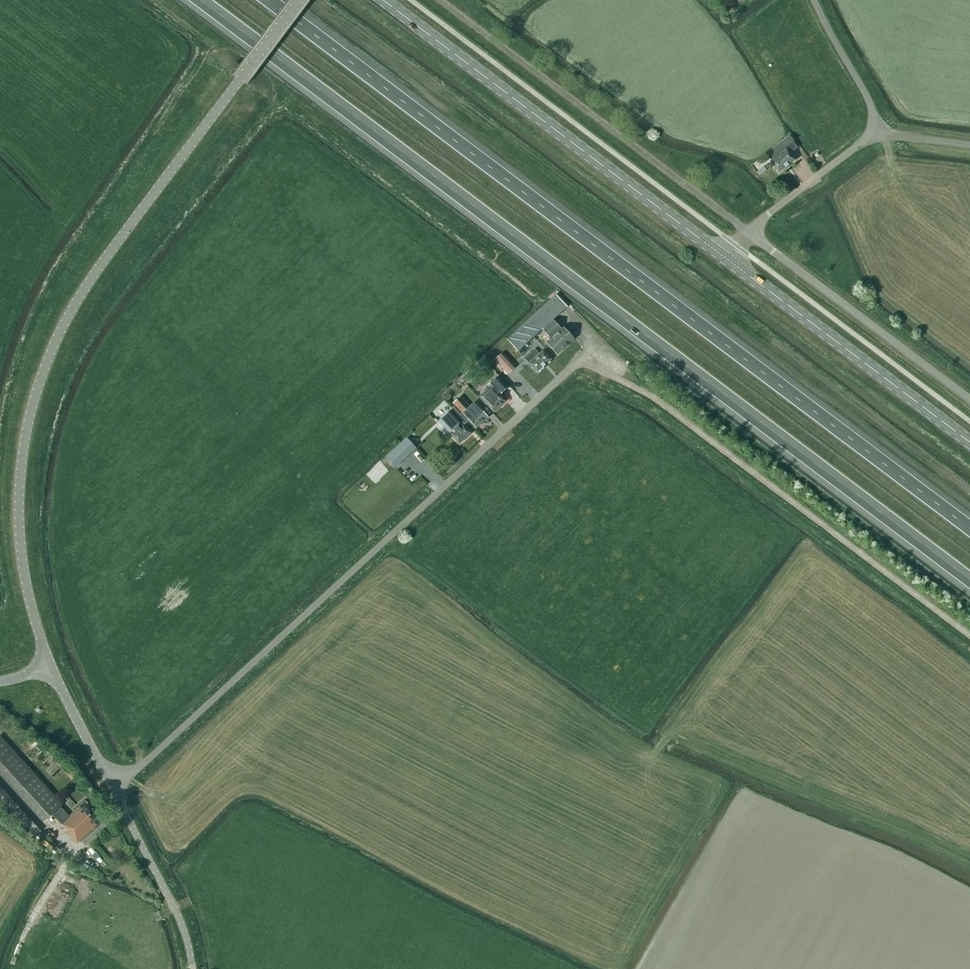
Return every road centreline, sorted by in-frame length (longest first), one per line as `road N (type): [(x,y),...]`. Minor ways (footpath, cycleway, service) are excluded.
road 1 (motorway): [(198,0),(969,584)]
road 2 (motorway): [(969,532),(266,0)]
road 3 (tertiary): [(49,666),(22,570),(17,499),(26,426),(49,354),(104,258),(300,0)]
road 4 (unclassified): [(115,795),(578,363),(613,374)]
road 5 (track): [(613,374),(969,634)]
road 6 (tertiary): [(725,259),(387,0)]
road 7 (unclassified): [(749,233),(440,0)]
road 8 (tertiary): [(969,443),(725,259)]
road 9 (unclassified): [(969,400),(749,233)]
road 10 (unclassified): [(115,795),(185,924),(192,968)]
road 11 (unclassified): [(749,233),(882,125)]
road 12 (unclassified): [(115,795),(49,666)]
road 13 (unclassified): [(882,125),(814,0)]

